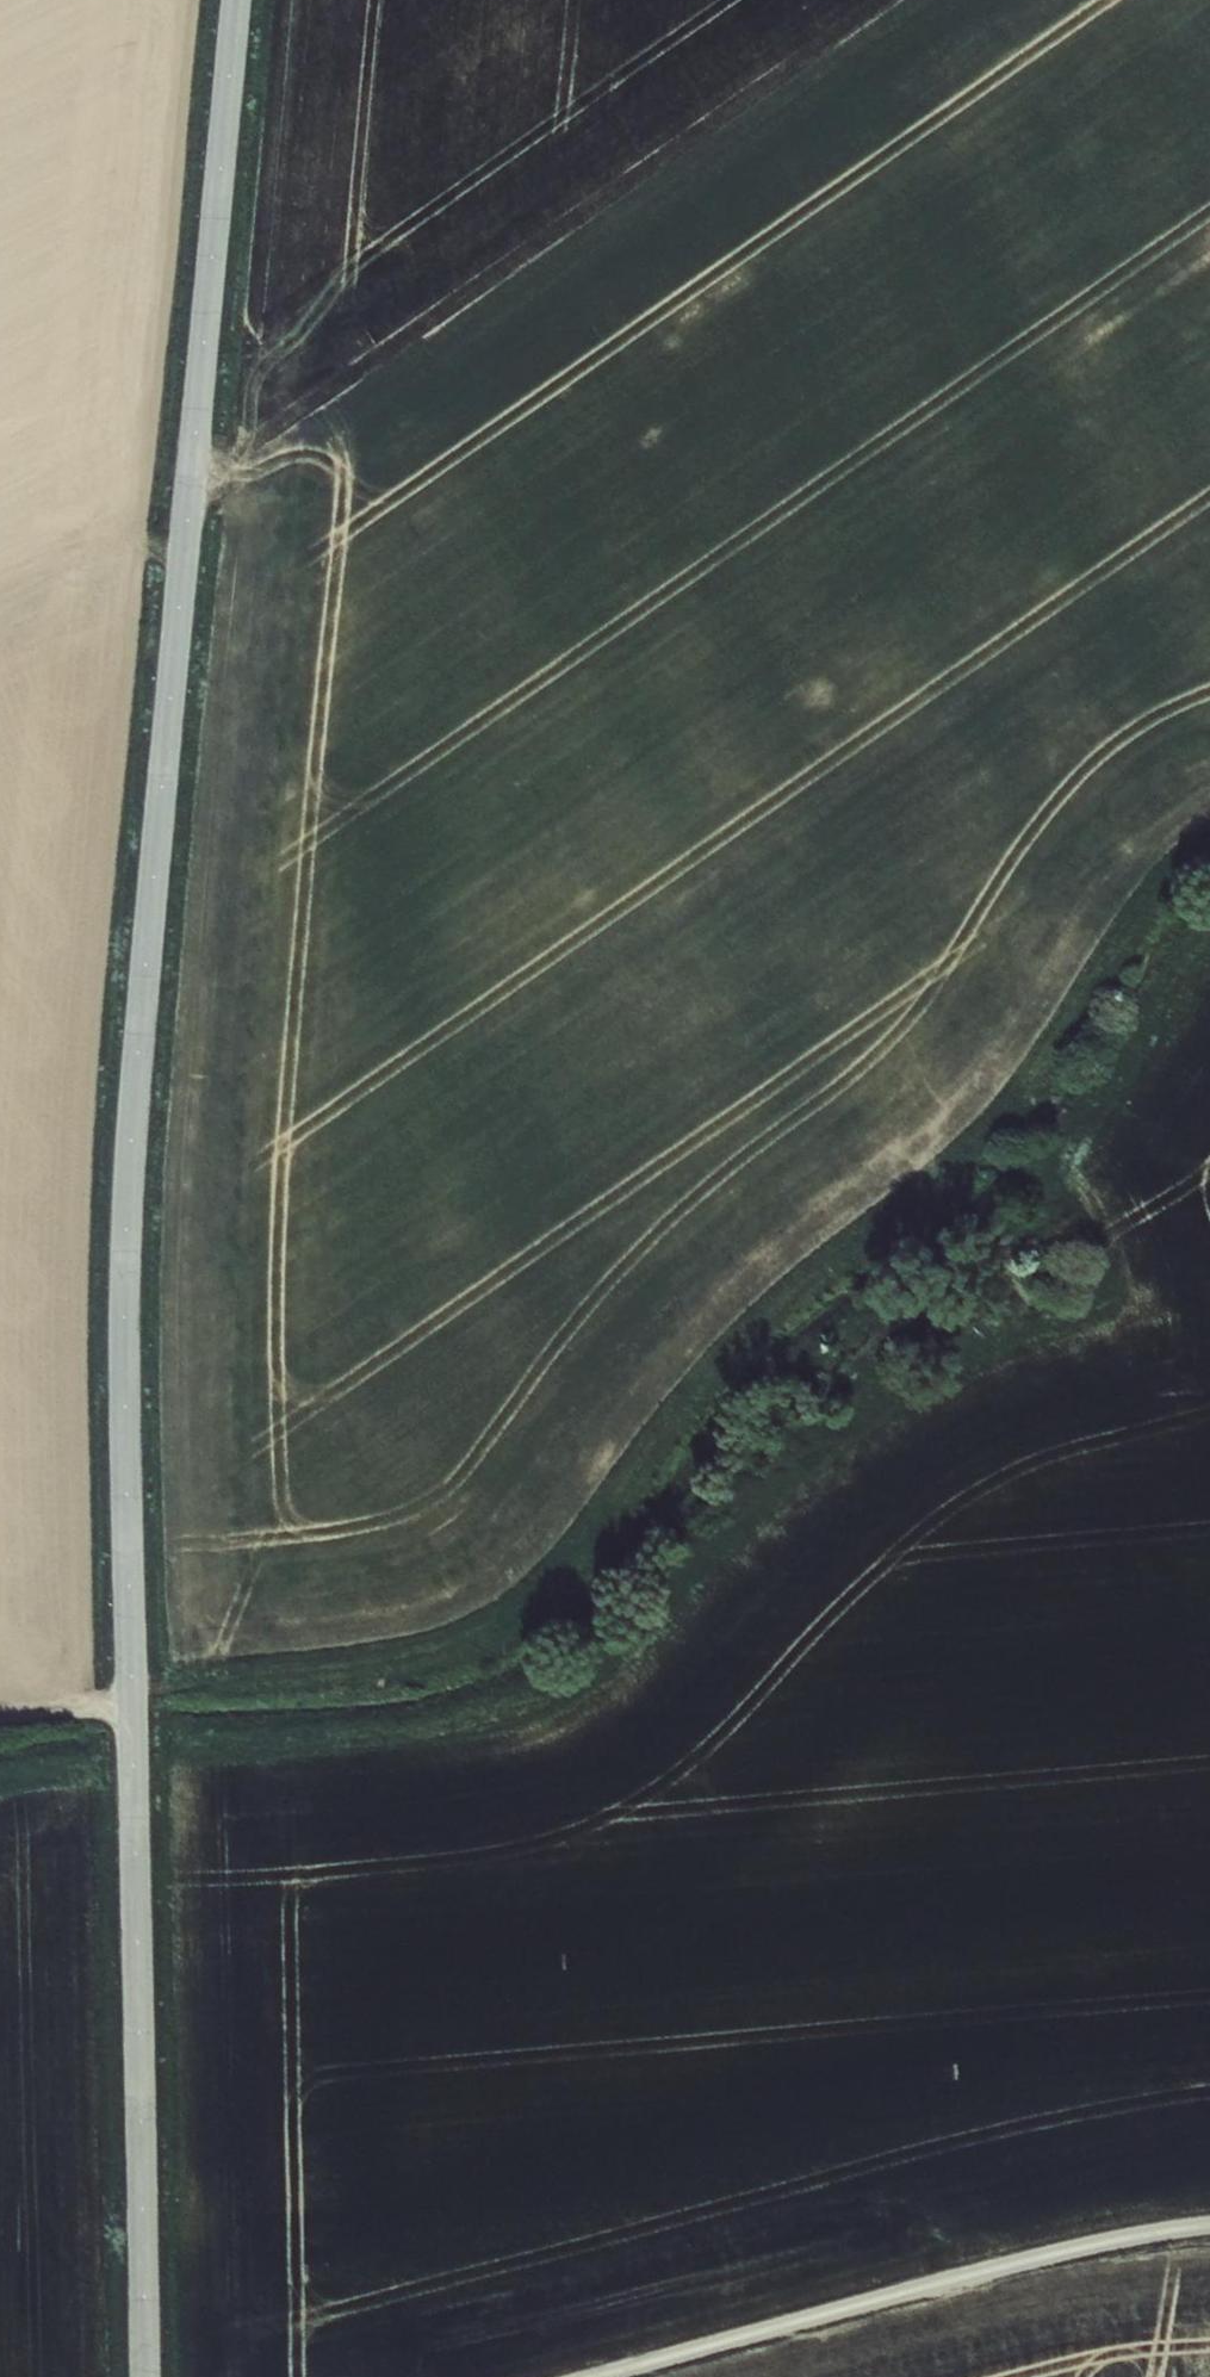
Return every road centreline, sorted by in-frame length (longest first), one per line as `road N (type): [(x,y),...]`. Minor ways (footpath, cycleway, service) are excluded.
road 1 (tertiary): [(236,0),(127,1207),(123,1380),(147,2376)]
road 2 (unclassified): [(586,2376),(1053,2253),(1209,2224)]
road 3 (track): [(132,1705),(0,1715)]

